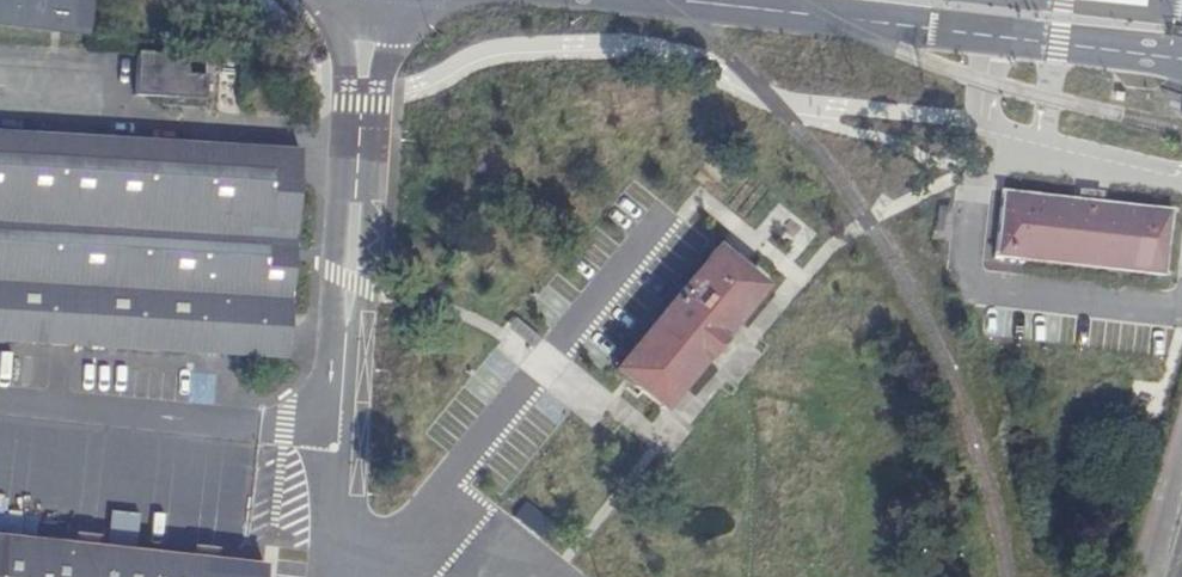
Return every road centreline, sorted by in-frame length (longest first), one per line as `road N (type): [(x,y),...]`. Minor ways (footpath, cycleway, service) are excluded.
road 1 (unclassified): [(667,0),(1181,60)]
road 2 (unclassified): [(337,439),(369,0)]
road 3 (unclassified): [(337,439),(0,401)]

